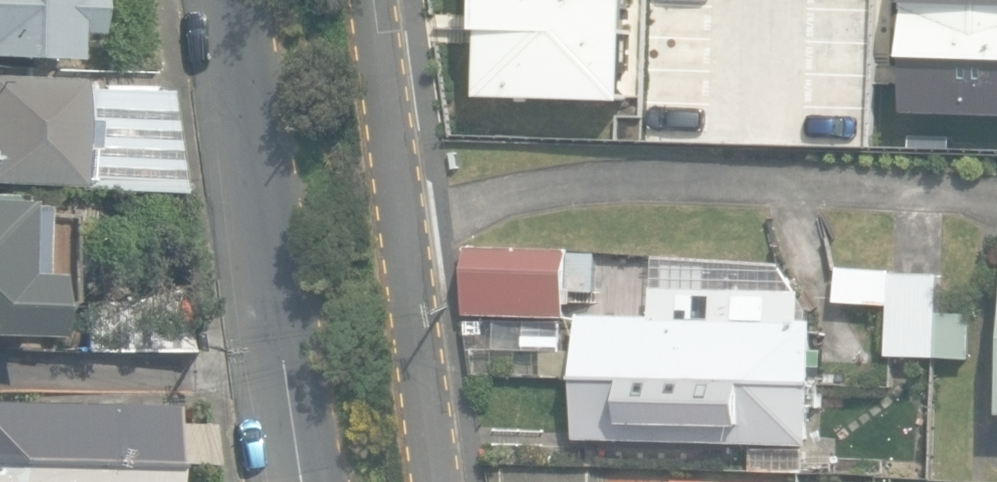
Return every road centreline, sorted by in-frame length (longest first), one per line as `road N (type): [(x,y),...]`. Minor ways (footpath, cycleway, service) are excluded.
road 1 (tertiary): [(300,481),(237,0)]
road 2 (residential): [(381,0),(437,481)]

